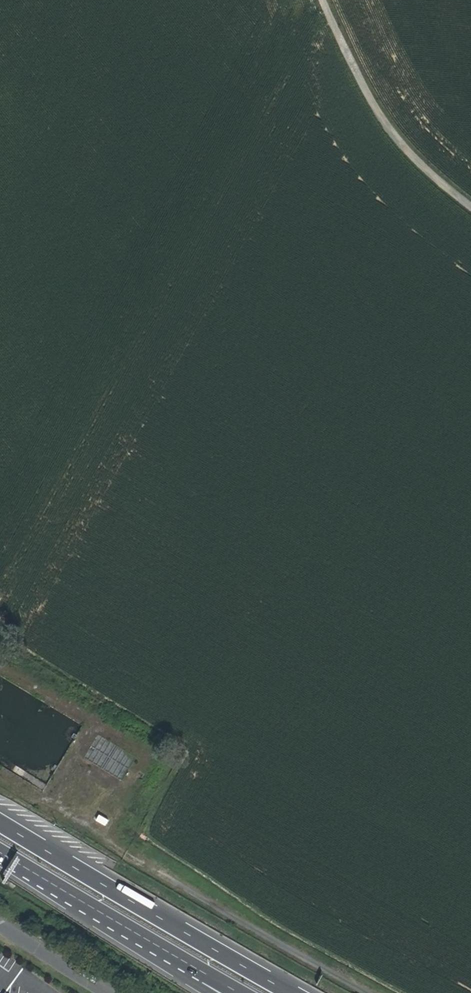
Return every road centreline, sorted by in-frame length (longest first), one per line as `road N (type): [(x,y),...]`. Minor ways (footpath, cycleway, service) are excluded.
road 1 (track): [(52,805),(370,992)]
road 2 (motorway): [(292,992),(0,822)]
road 3 (track): [(470,205),(392,134),(324,0)]
road 4 (motorway): [(0,852),(206,975)]
road 5 (residential): [(105,992),(0,926)]

